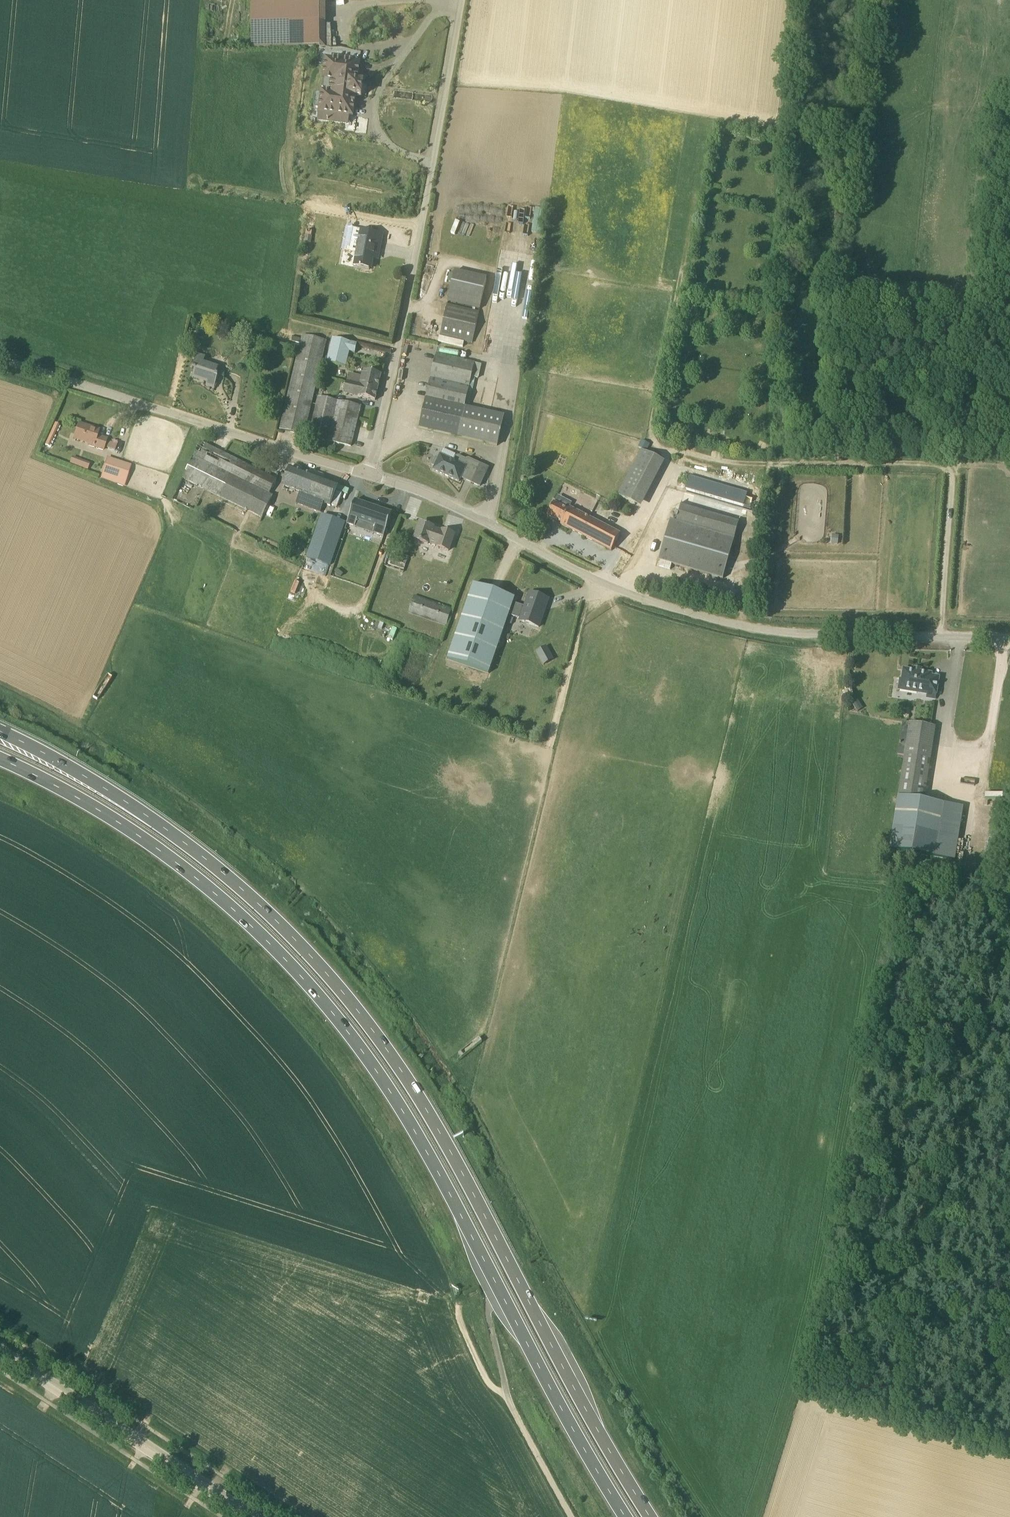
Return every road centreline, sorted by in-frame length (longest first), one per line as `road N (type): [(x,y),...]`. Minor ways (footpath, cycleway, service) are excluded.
road 1 (trunk): [(650,1516),(448,1146),(331,979),(182,841),(0,732)]
road 2 (trunk): [(0,760),(171,859),(314,991),(375,1069),(439,1174),(625,1516)]
road 3 (track): [(708,120),(648,419),(653,443),(741,465),(947,470),(942,636)]
road 4 (unclassified): [(1009,639),(725,624),(621,592),(488,522),(370,475)]
road 5 (unclassified): [(370,475),(465,0)]
road 6 (unclassified): [(370,475),(0,359)]
road 7 (track): [(787,0),(774,125),(865,130)]

